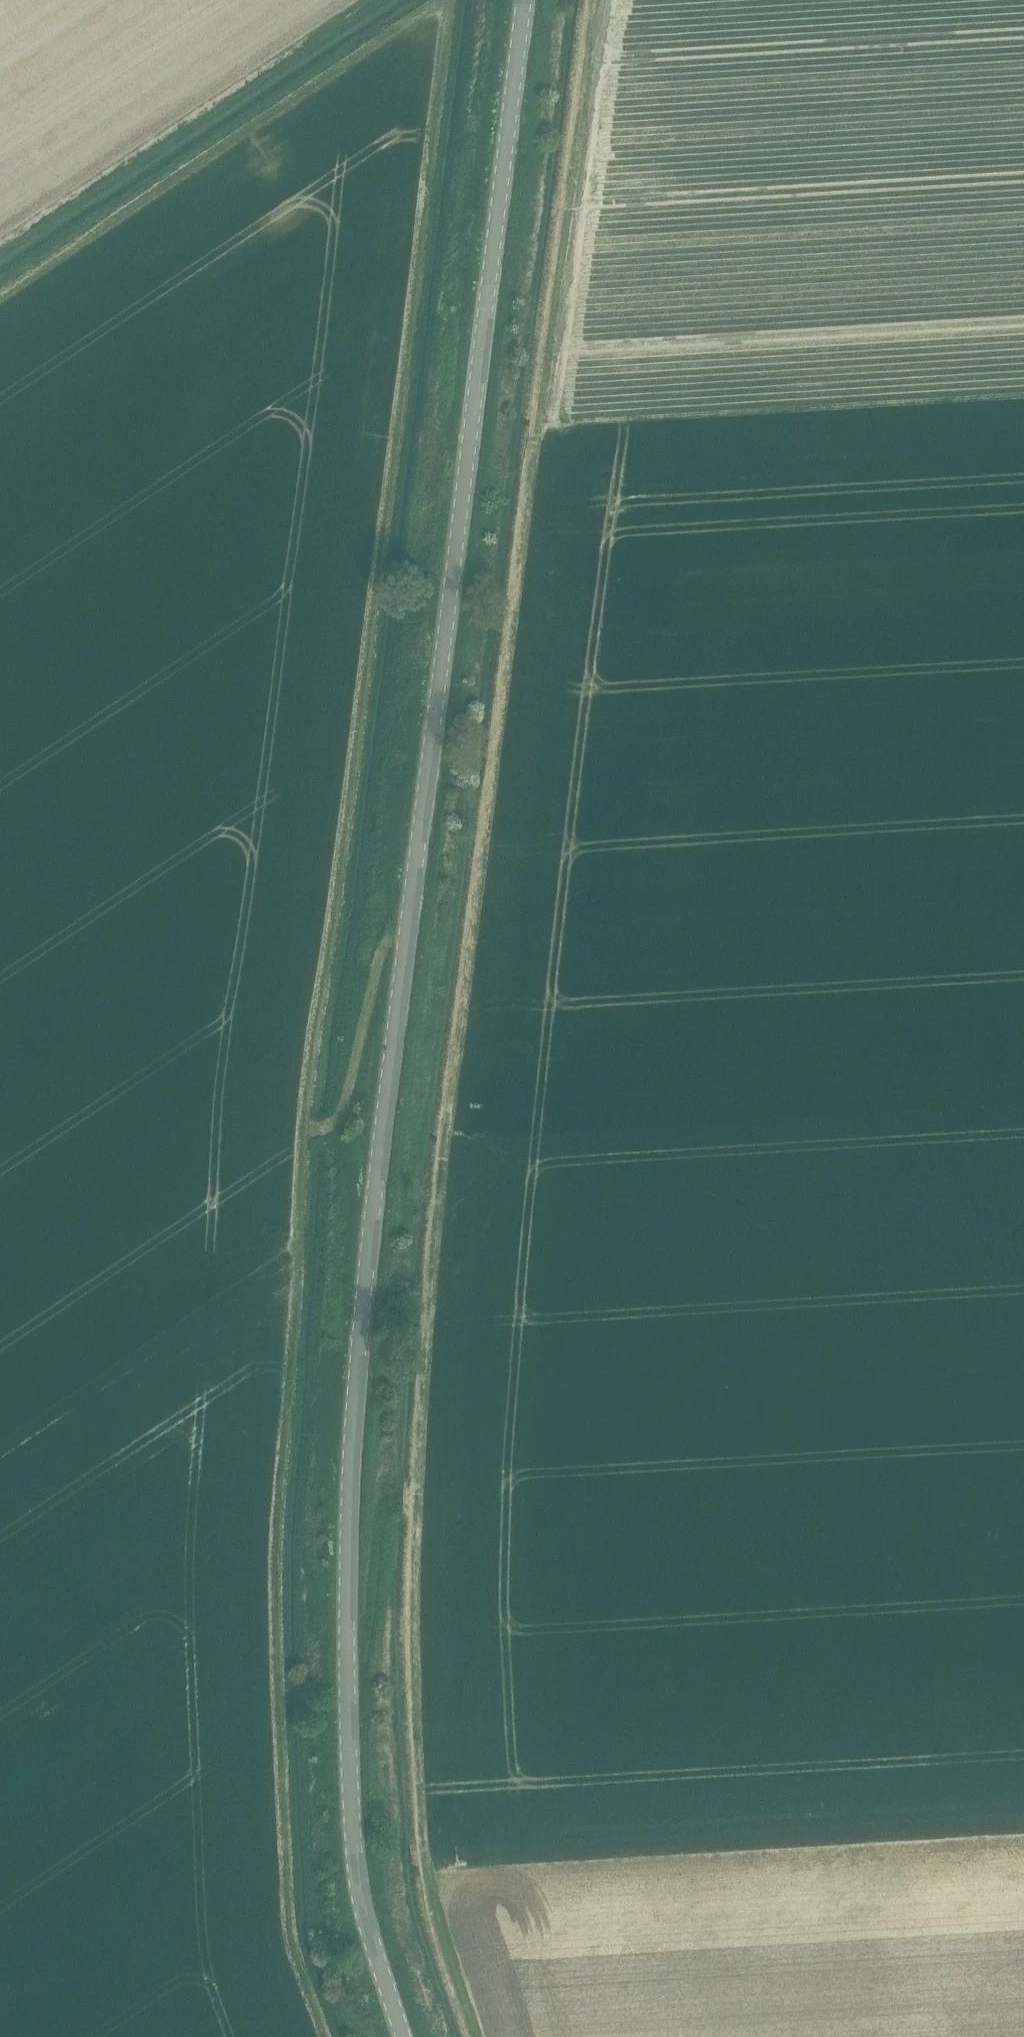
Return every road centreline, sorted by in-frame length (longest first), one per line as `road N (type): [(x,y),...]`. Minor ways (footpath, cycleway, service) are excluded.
road 1 (tertiary): [(396,2036),(353,1908),(341,1779),(358,1330),(522,0)]

